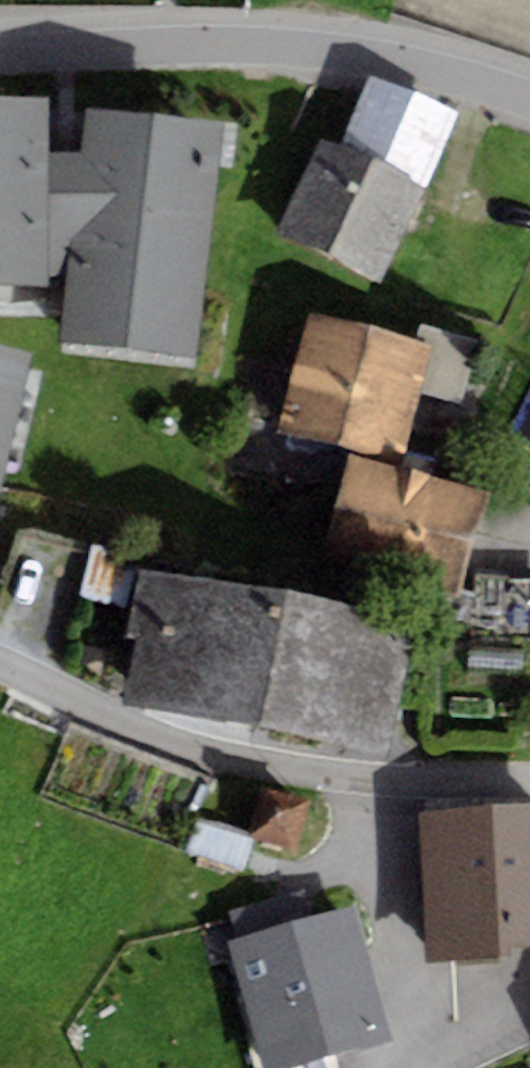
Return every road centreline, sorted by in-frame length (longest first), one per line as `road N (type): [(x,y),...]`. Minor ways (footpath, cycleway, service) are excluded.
road 1 (residential): [(529,788),(385,785),(258,760),(147,729),(0,673)]
road 2 (residential): [(529,95),(373,48),(285,37),(0,52)]

